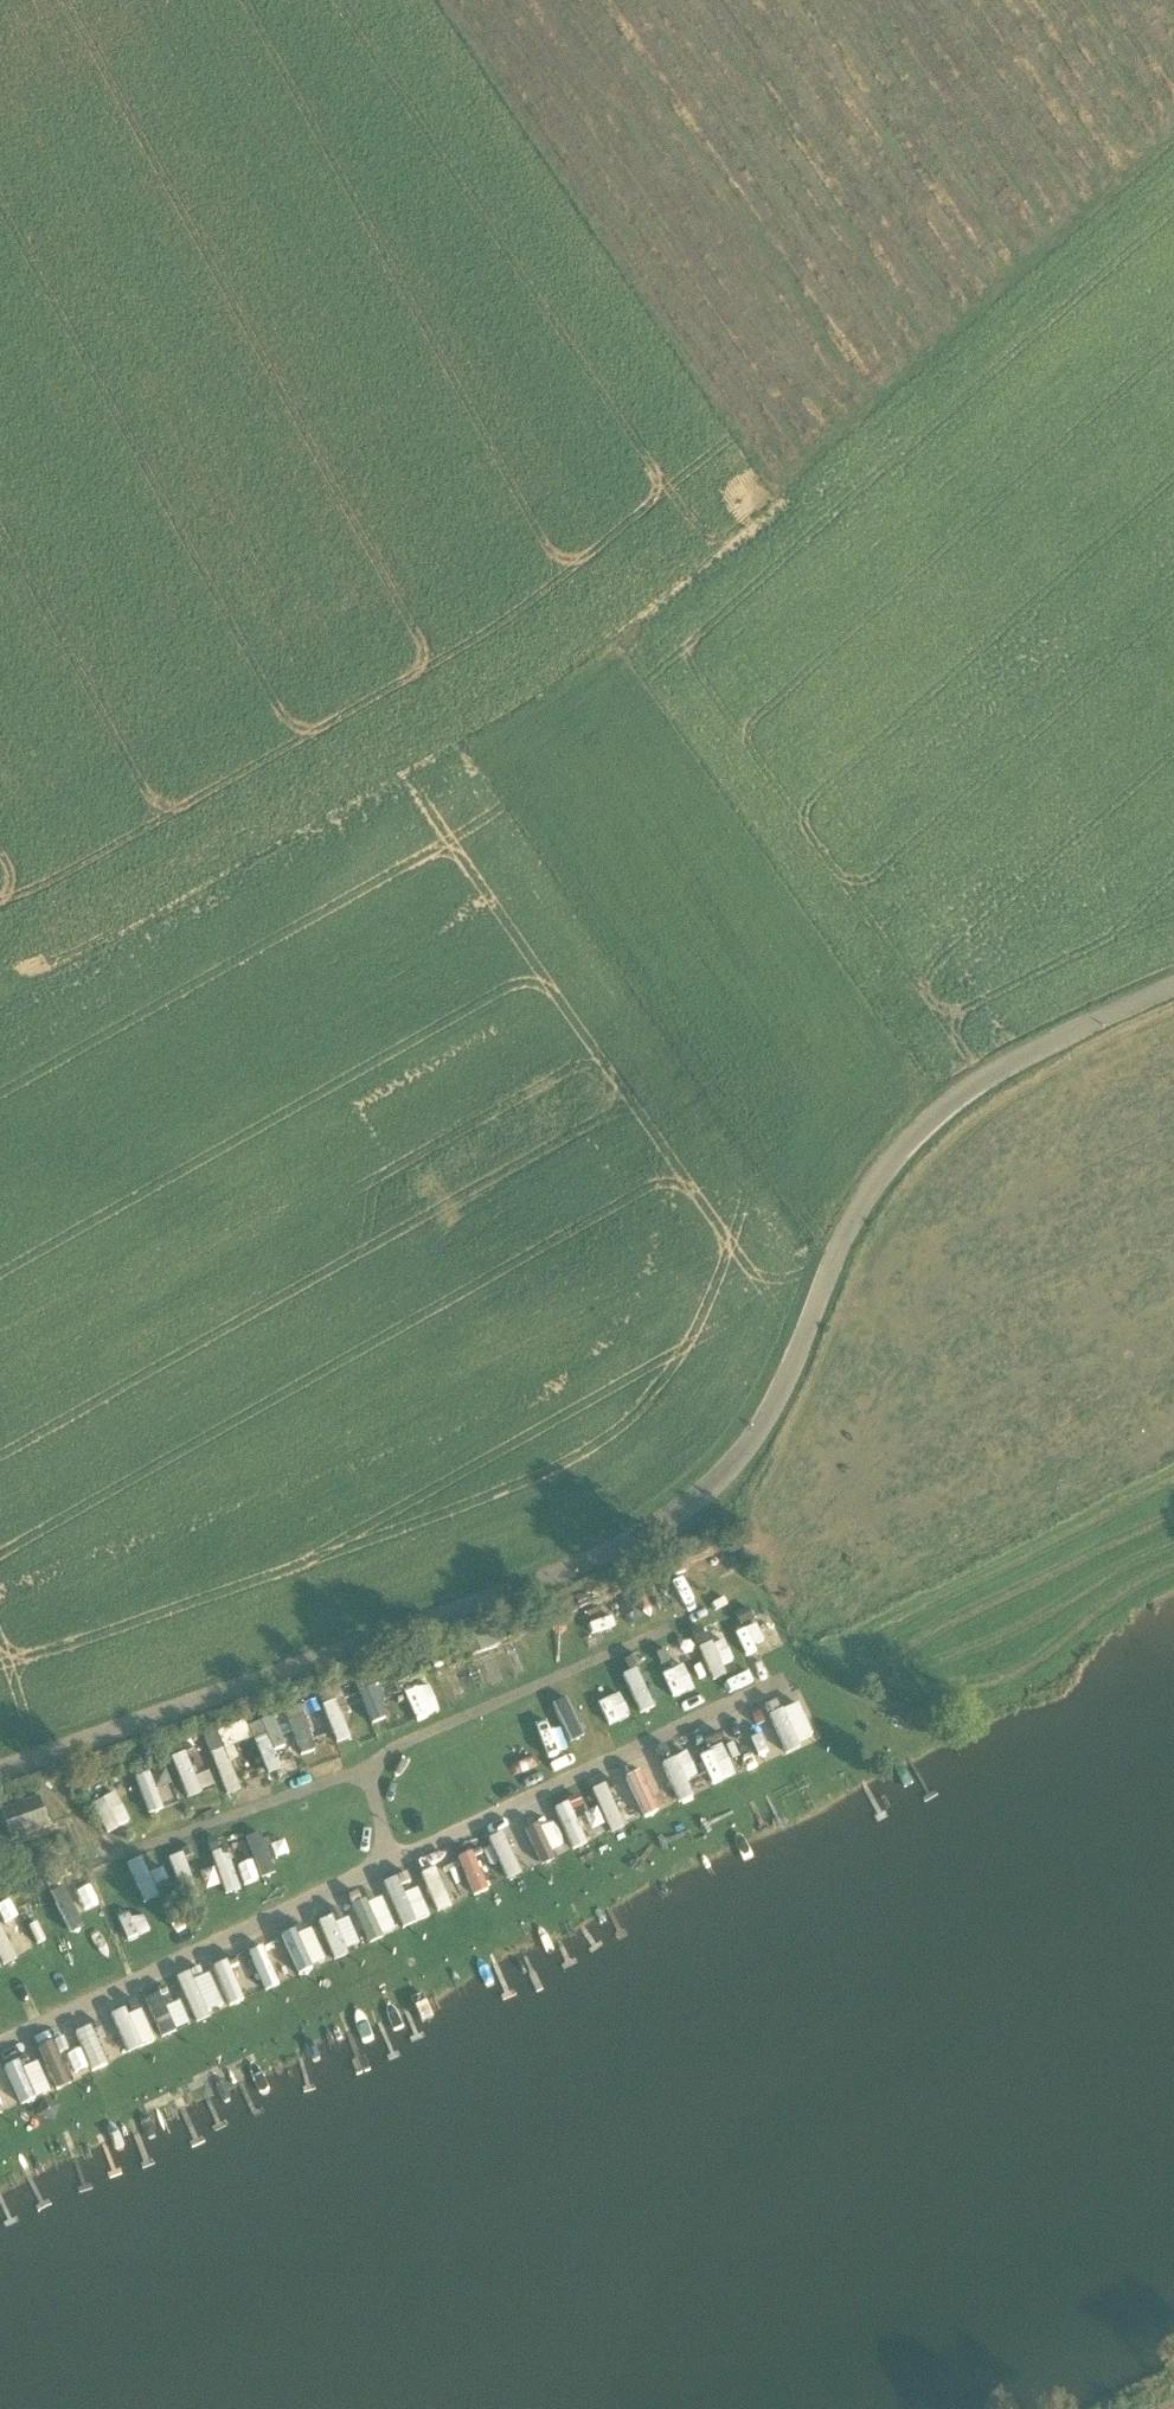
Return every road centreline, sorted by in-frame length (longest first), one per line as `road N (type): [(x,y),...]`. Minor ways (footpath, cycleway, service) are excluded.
road 1 (unclassified): [(0,1774),(609,1555),(700,1498),(739,1461),(882,1170),(921,1127),(1000,1074),(1173,993)]
road 2 (track): [(0,2044),(779,1683)]
road 3 (track): [(668,1631),(364,1769),(134,1854)]

